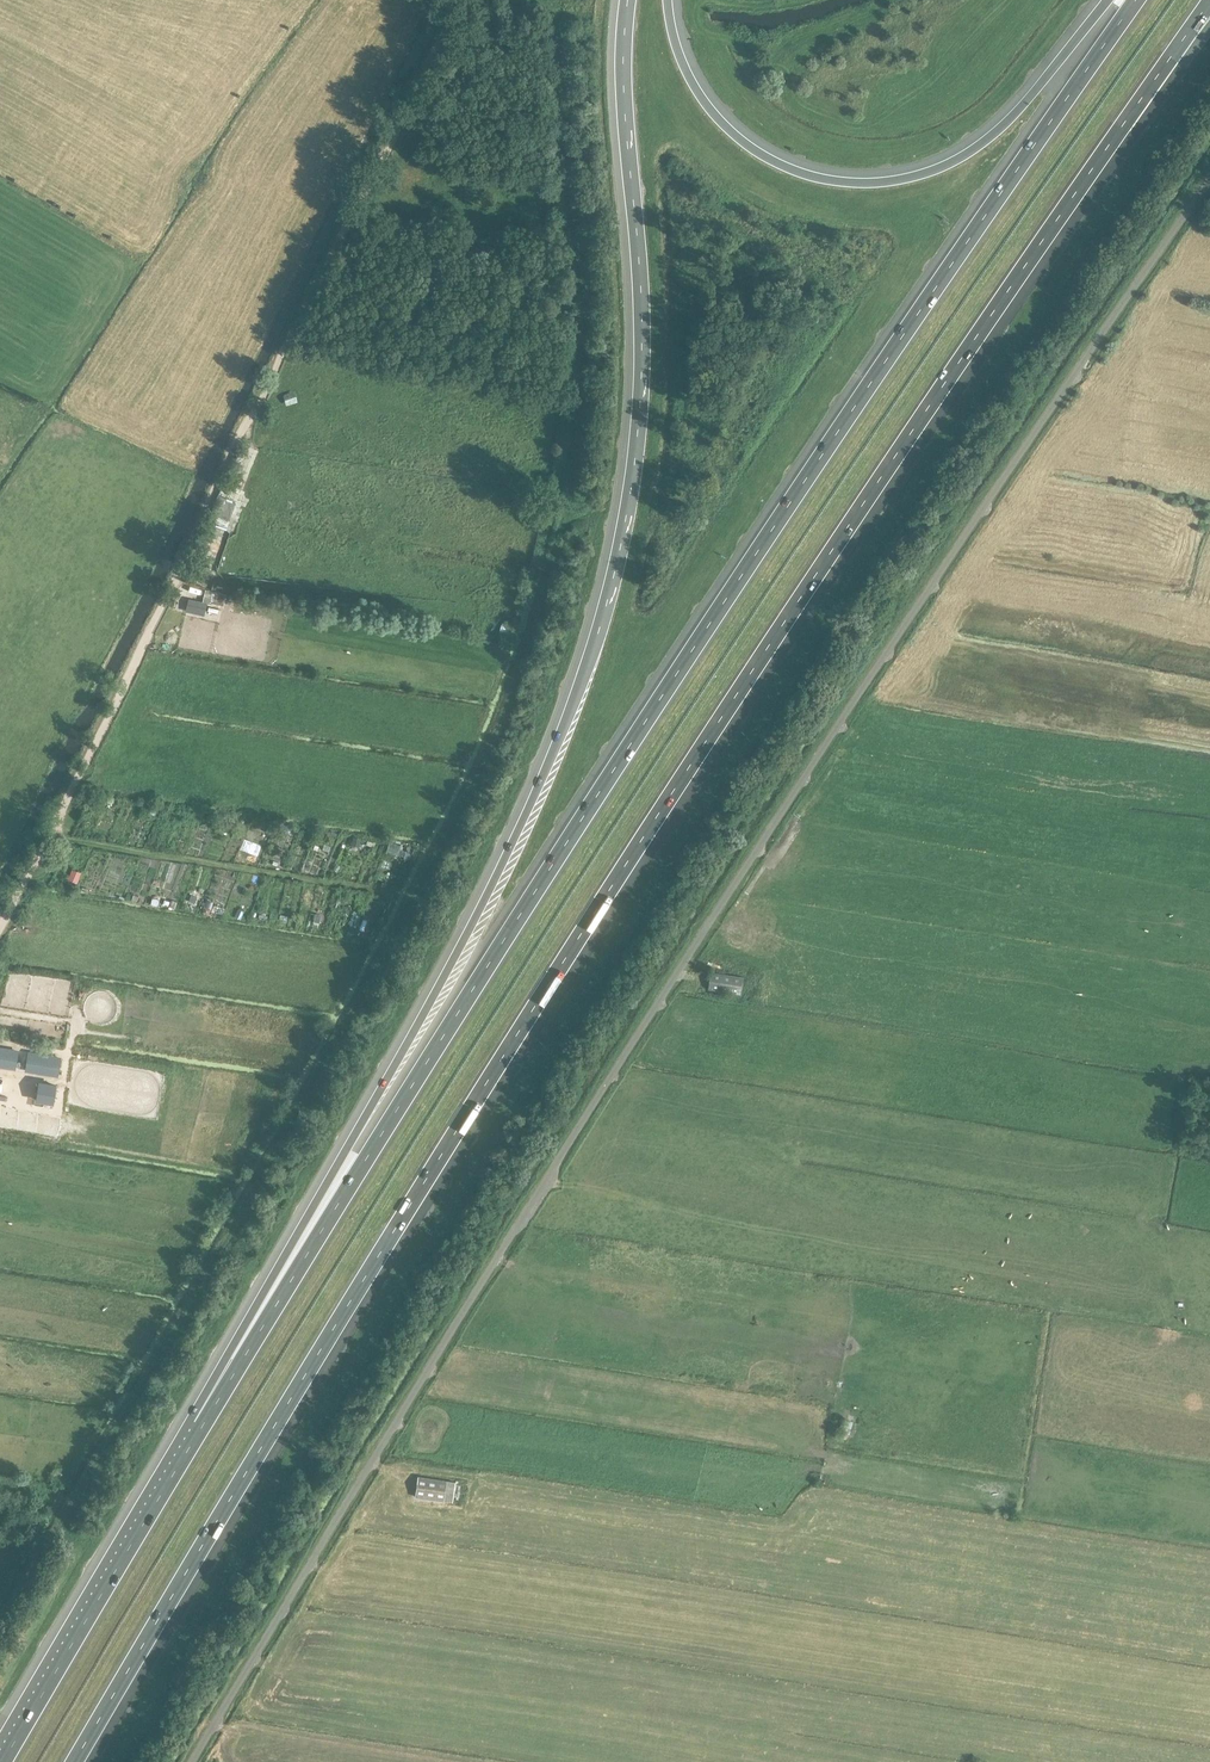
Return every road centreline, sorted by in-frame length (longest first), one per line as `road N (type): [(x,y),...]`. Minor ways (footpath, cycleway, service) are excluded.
road 1 (motorway): [(80,1761),(570,957),(881,477),(1209,1)]
road 2 (unclassified): [(194,1761),(704,931),(1209,178)]
road 3 (motorway): [(1136,0),(830,442),(203,1426)]
road 4 (motorway): [(628,0),(623,88),(644,345),(630,503),(595,651),(499,878),(203,1426)]
road 5 (track): [(0,927),(237,439),(415,90),(472,0)]
road 6 (motorway): [(1107,0),(974,150),(918,174),(851,183),(767,157),(718,119),(685,69),(667,0)]
road 7 (motorway): [(203,1426),(4,1761)]
road 8 (track): [(382,892),(342,879),(47,835)]

